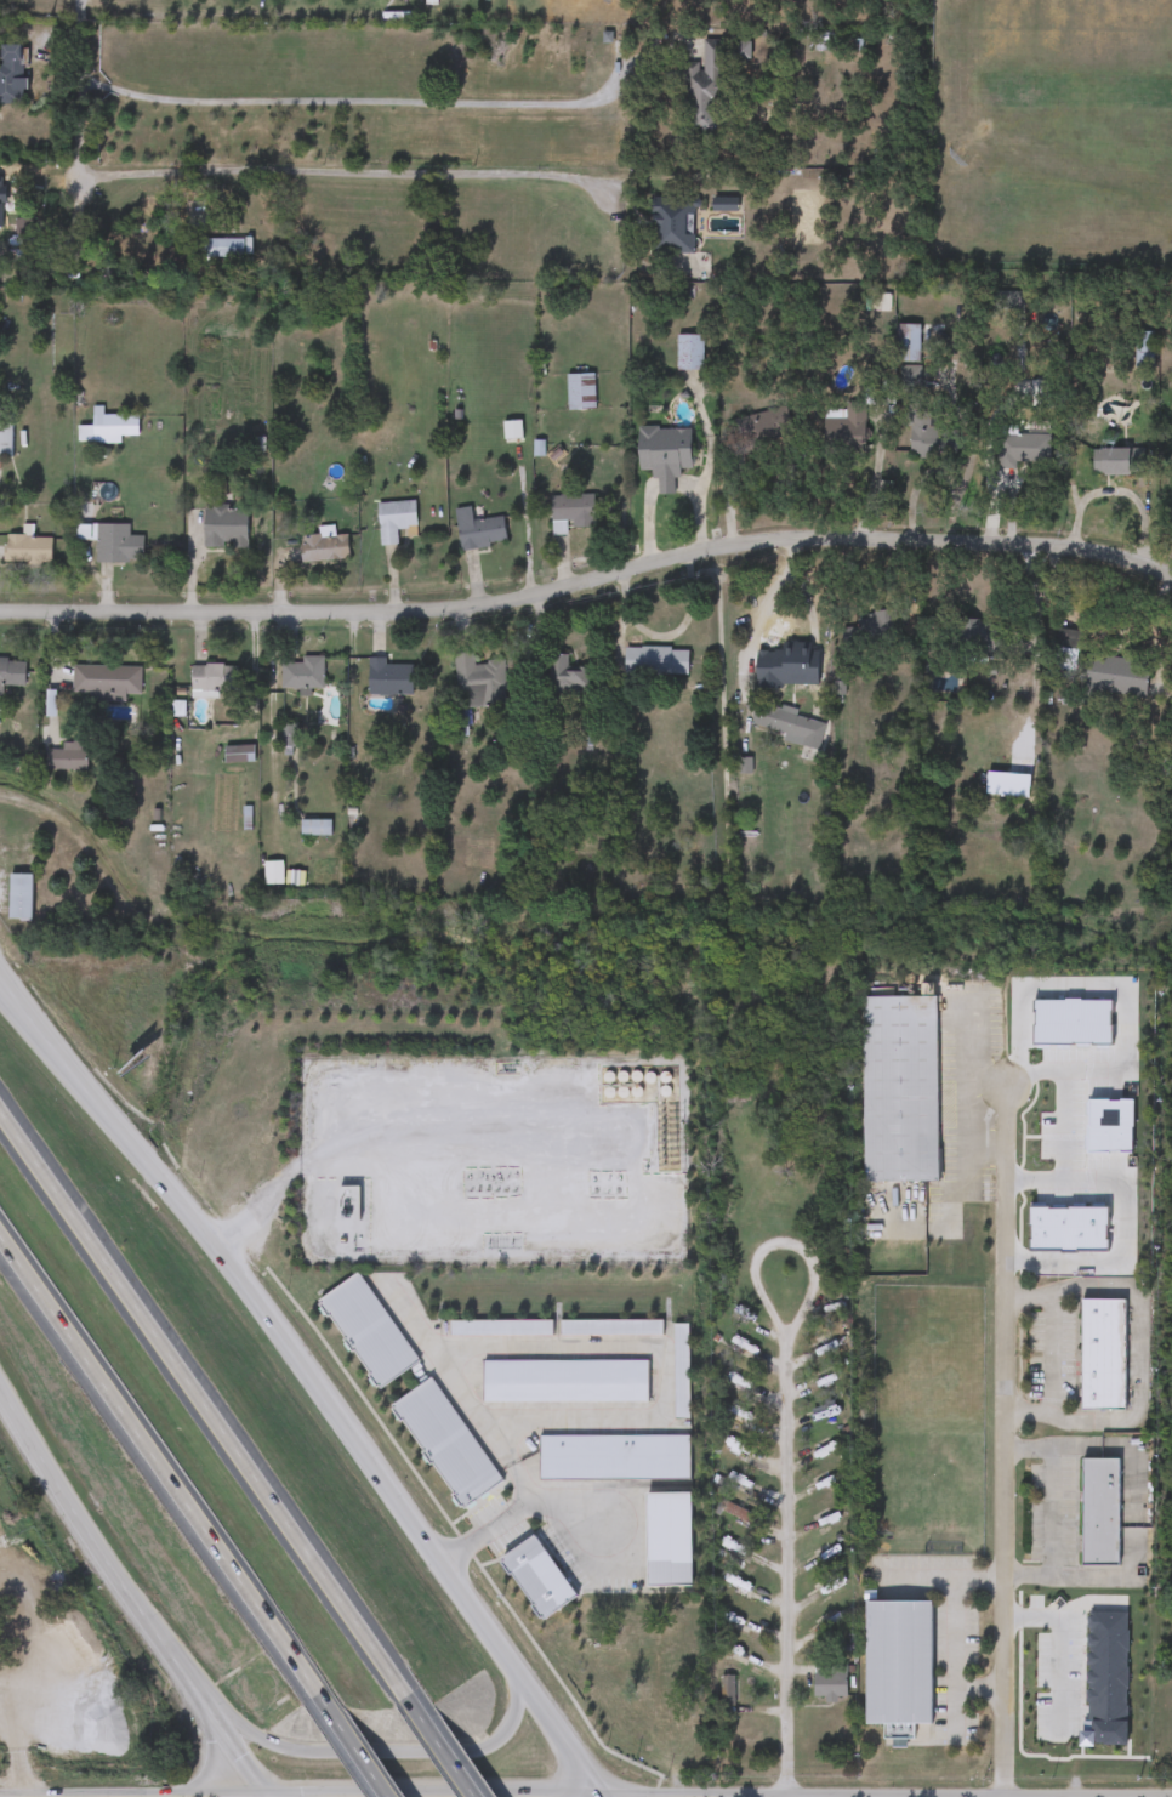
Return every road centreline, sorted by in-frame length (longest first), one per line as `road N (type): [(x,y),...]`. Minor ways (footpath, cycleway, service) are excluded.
road 1 (residential): [(1171,578),(1028,542),(761,540),(459,605),(0,611)]
road 2 (motorway): [(414,1691),(0,1104)]
road 3 (residential): [(1005,1796),(1002,1088)]
road 4 (secondary): [(608,1796),(220,1251)]
road 5 (motorway): [(0,1230),(325,1693)]
road 6 (secondary): [(0,1392),(205,1706)]
road 7 (secondary): [(205,1706),(295,1752),(463,1751),(501,1728),(523,1681)]
road 8 (secondary): [(132,1133),(0,966)]
road 9 (residential): [(81,0),(78,203)]
road 10 (motorway): [(132,1133),(0,987)]
road 11 (secondary): [(220,1251),(132,1133)]
road 12 (motorway): [(486,1796),(414,1691)]
road 13 (motorway): [(325,1693),(398,1796)]

